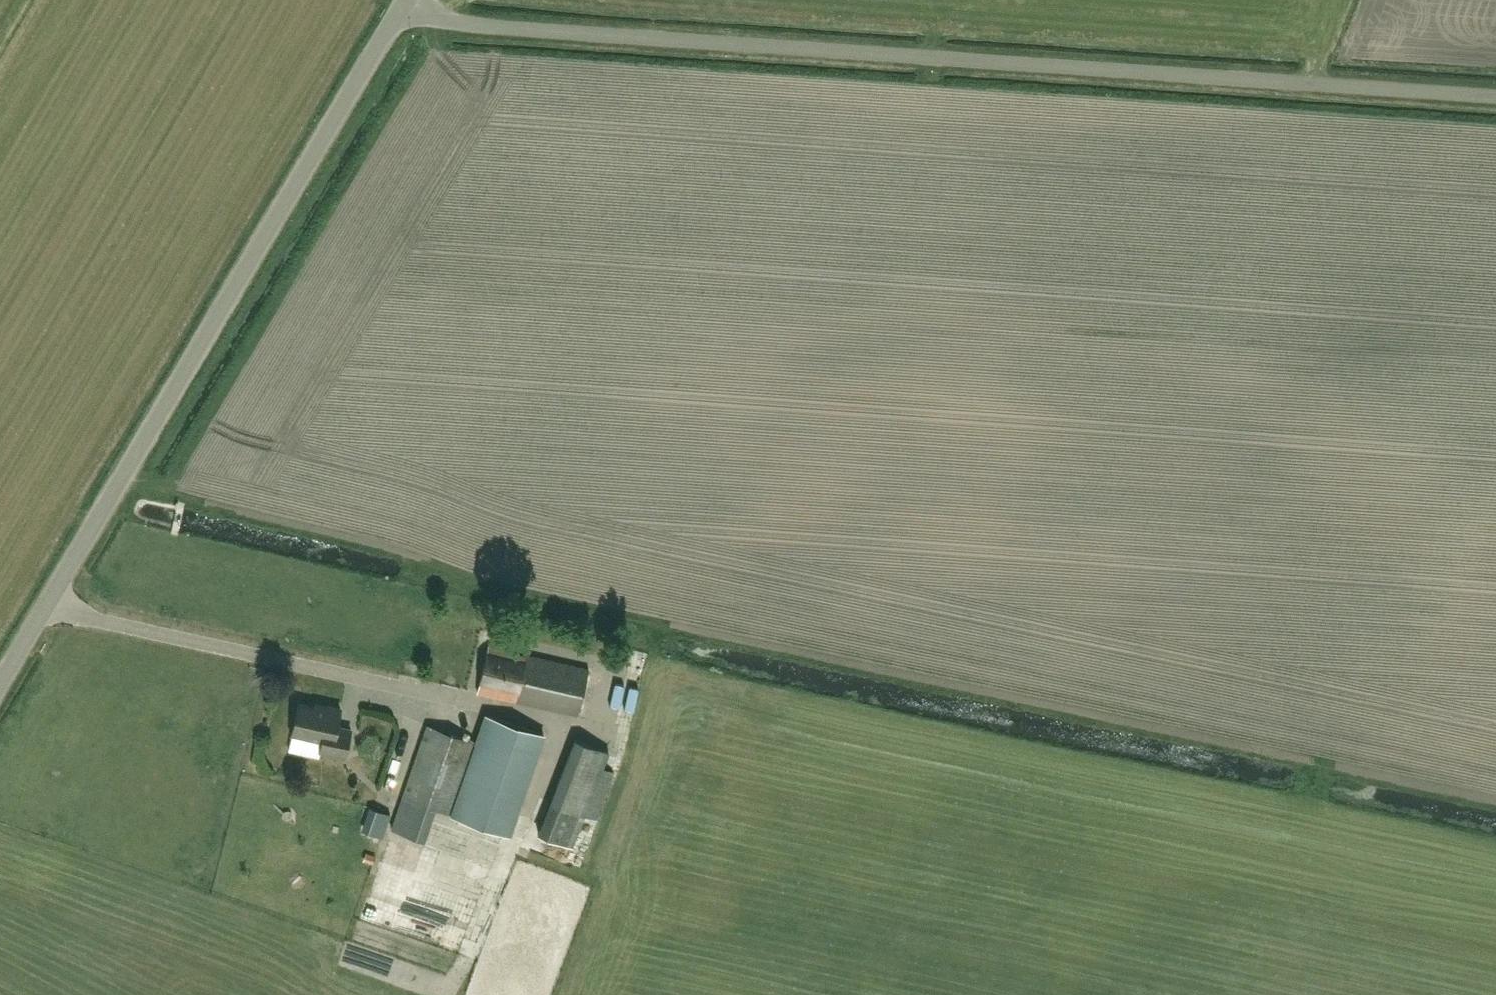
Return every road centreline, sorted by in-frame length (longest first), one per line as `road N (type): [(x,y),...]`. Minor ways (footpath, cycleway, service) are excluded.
road 1 (unclassified): [(1495,97),(492,26),(405,0)]
road 2 (unclassified): [(0,684),(403,0)]

